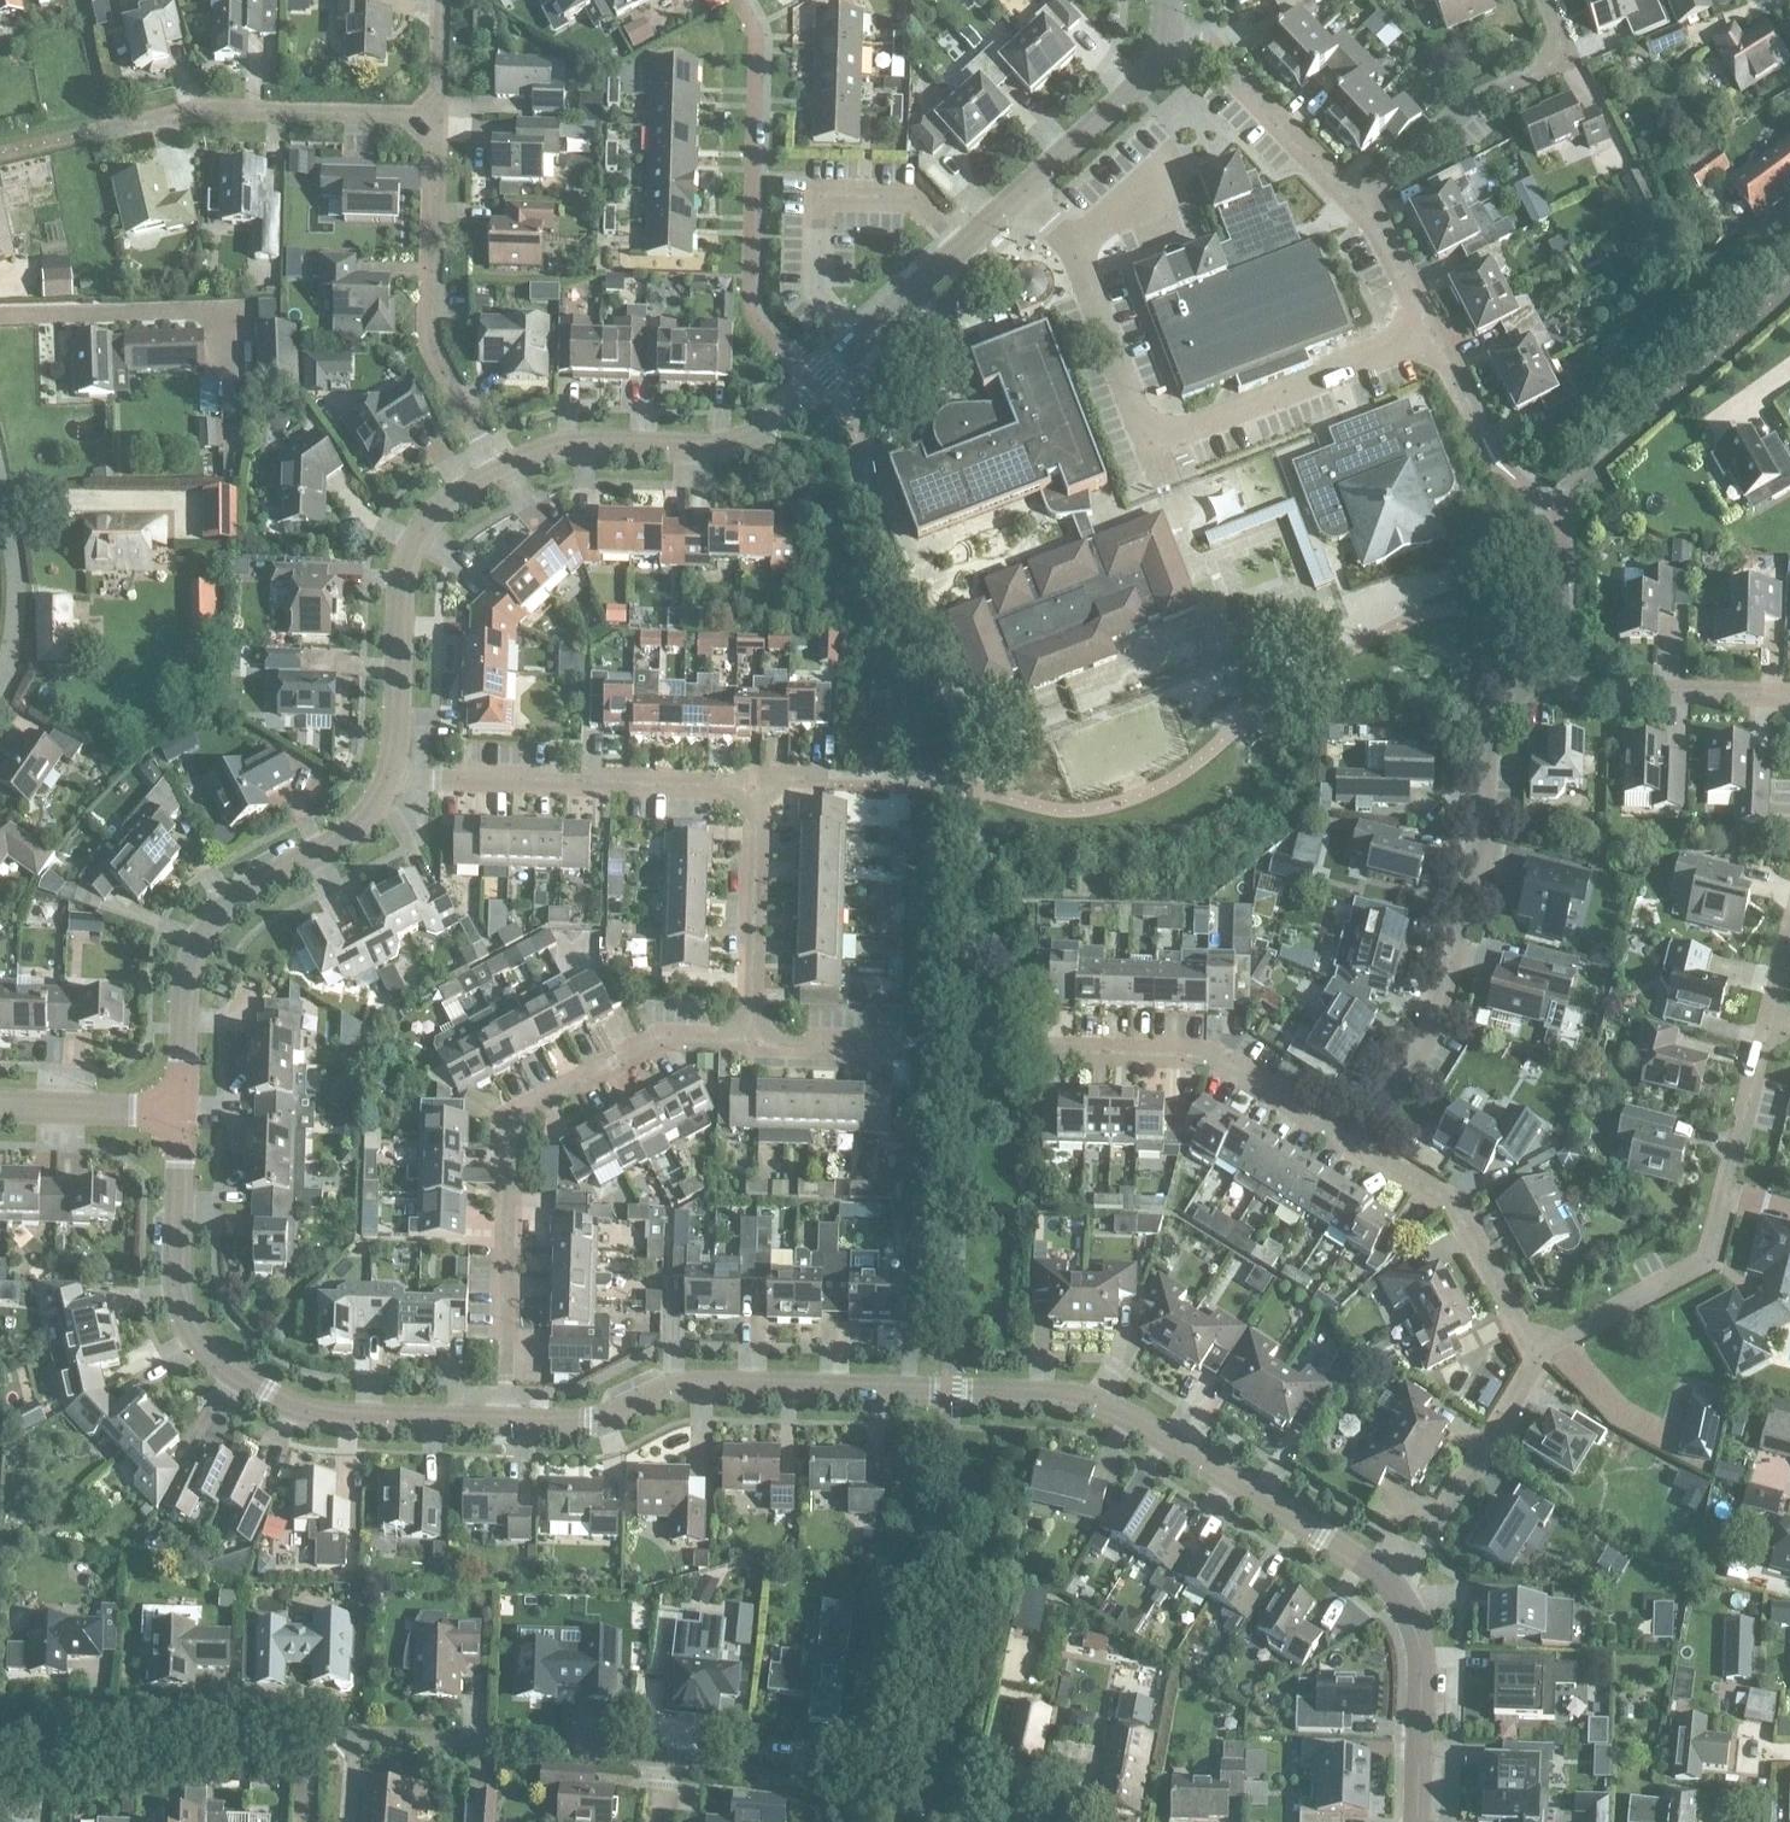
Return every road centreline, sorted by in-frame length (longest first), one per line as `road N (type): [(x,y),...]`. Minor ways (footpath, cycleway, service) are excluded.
road 1 (residential): [(1398,1589),(1092,1399),(699,1383),(587,1425),(495,1424)]
road 2 (residential): [(1789,700),(1527,692),(1489,731),(1480,839),(1429,1025),(1356,1146)]
road 3 (residential): [(667,1758),(301,1732),(165,1736),(67,1755),(0,1778)]
road 4 (residential): [(748,1040),(1198,1057),(1253,1079),(1356,1146)]
road 5 (residential): [(498,474),(581,443),(717,446),(747,439),(1020,195)]
road 6 (residential): [(495,1424),(506,1141),(516,1112),(665,1041),(748,1040)]
road 7 (residential): [(495,1424),(292,1410),(204,1351),(179,1286),(182,1114)]
road 8 (residential): [(1527,1366),(1710,1259),(1766,1026)]
road 9 (residential): [(182,1114),(188,988),(202,936),(240,895),(358,824),(390,777)]
road 10 (residential): [(498,474),(430,349),(433,121)]
road 11 (residential): [(755,793),(390,777)]
road 12 (residential): [(390,777),(410,547),(441,508),(498,474)]
road 13 (residential): [(89,136),(212,112),(433,121)]
road 14 (residential): [(1355,207),(1463,105),(1570,58),(1545,0)]
road 15 (residential): [(972,1821),(667,1758)]
road 16 (unclassified): [(1147,443),(1431,330)]
road 17 (residential): [(1356,1146),(1459,1222),(1527,1366)]
road 18 (unclassified): [(1020,195),(1077,252),(1147,443)]
road 19 (residential): [(1398,1589),(1527,1366)]
road 20 (residential): [(1355,207),(1224,65),(1169,36)]
road 21 (residential): [(748,1040),(755,793)]
road 22 (residential): [(1417,1821),(1420,1664),(1398,1589)]
road 23 (residential): [(1020,195),(1155,69),(1169,36)]
road 24 (residential): [(0,682),(17,602),(0,483)]
road 25 (residential): [(0,1104),(182,1114)]
road 26 (residential): [(1431,330),(1383,236),(1355,207)]
road 27 (residential): [(1494,455),(1431,330)]
road 28 (residential): [(433,121),(440,0)]

